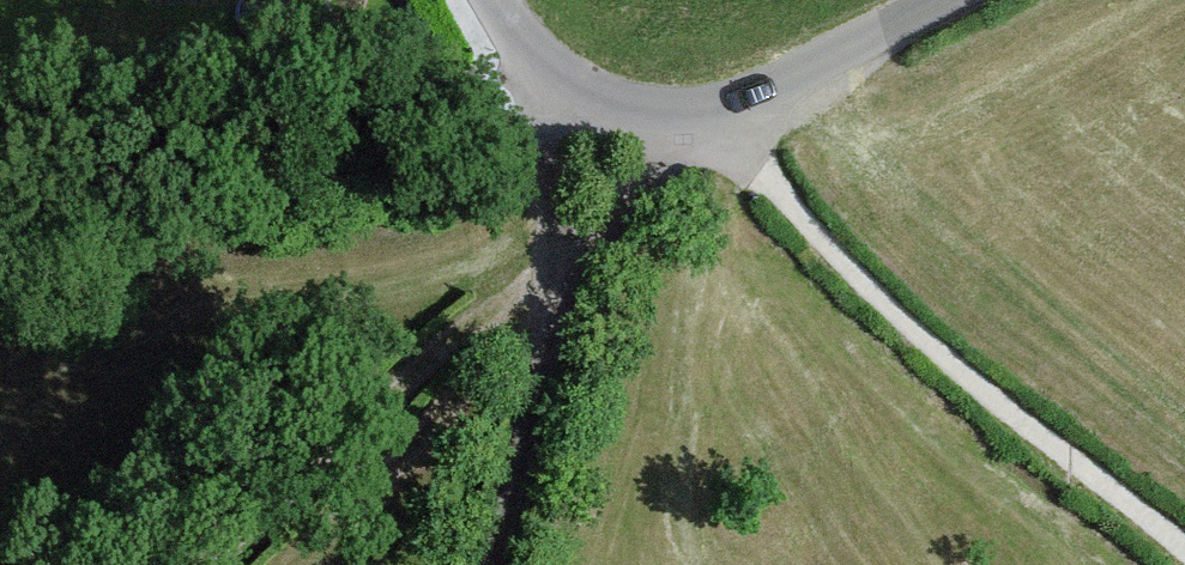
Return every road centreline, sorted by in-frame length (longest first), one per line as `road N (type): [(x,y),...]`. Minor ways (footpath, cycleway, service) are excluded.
road 1 (track): [(720,117),(851,274),(1015,417),(1184,551)]
road 2 (track): [(0,194),(553,77)]
road 3 (residential): [(942,0),(720,117),(674,128),(623,124),(584,108),(553,77),(502,0)]
road 4 (track): [(216,564),(524,289),(554,247)]

